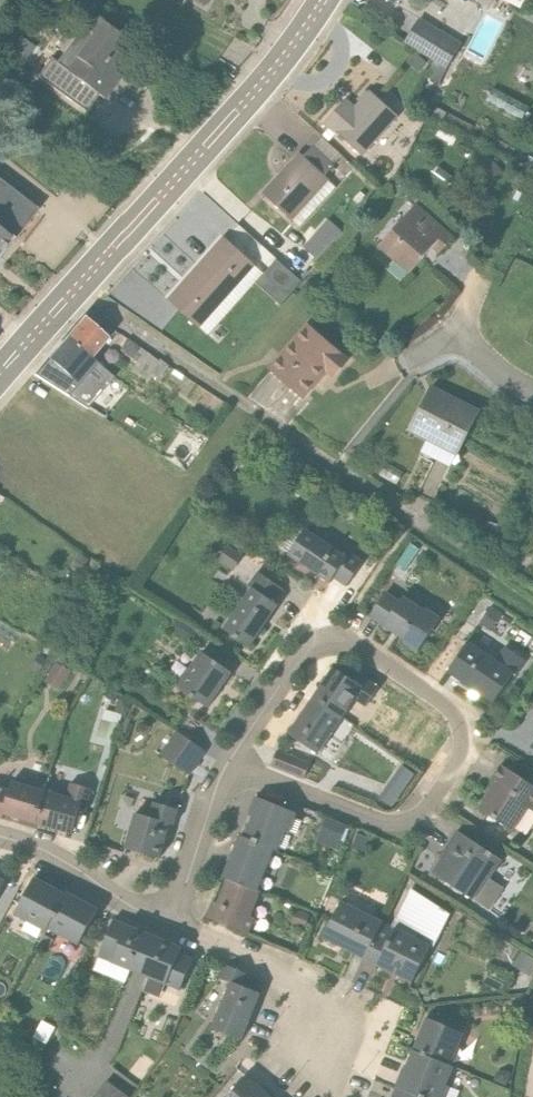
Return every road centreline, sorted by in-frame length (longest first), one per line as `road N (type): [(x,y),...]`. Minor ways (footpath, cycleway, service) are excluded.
road 1 (residential): [(235,764),(386,820),(409,820),(458,752),(455,717),(431,692),(336,634),(307,645)]
road 2 (residential): [(413,518),(76,289)]
road 3 (secondary): [(76,289),(283,53),(319,0)]
road 4 (residential): [(166,918),(319,989),(334,1015),(322,1049),(326,1096)]
road 5 (residential): [(0,835),(43,847),(119,898),(166,918)]
road 6 (residential): [(166,918),(235,764)]
road 7 (residential): [(307,645),(235,764)]

